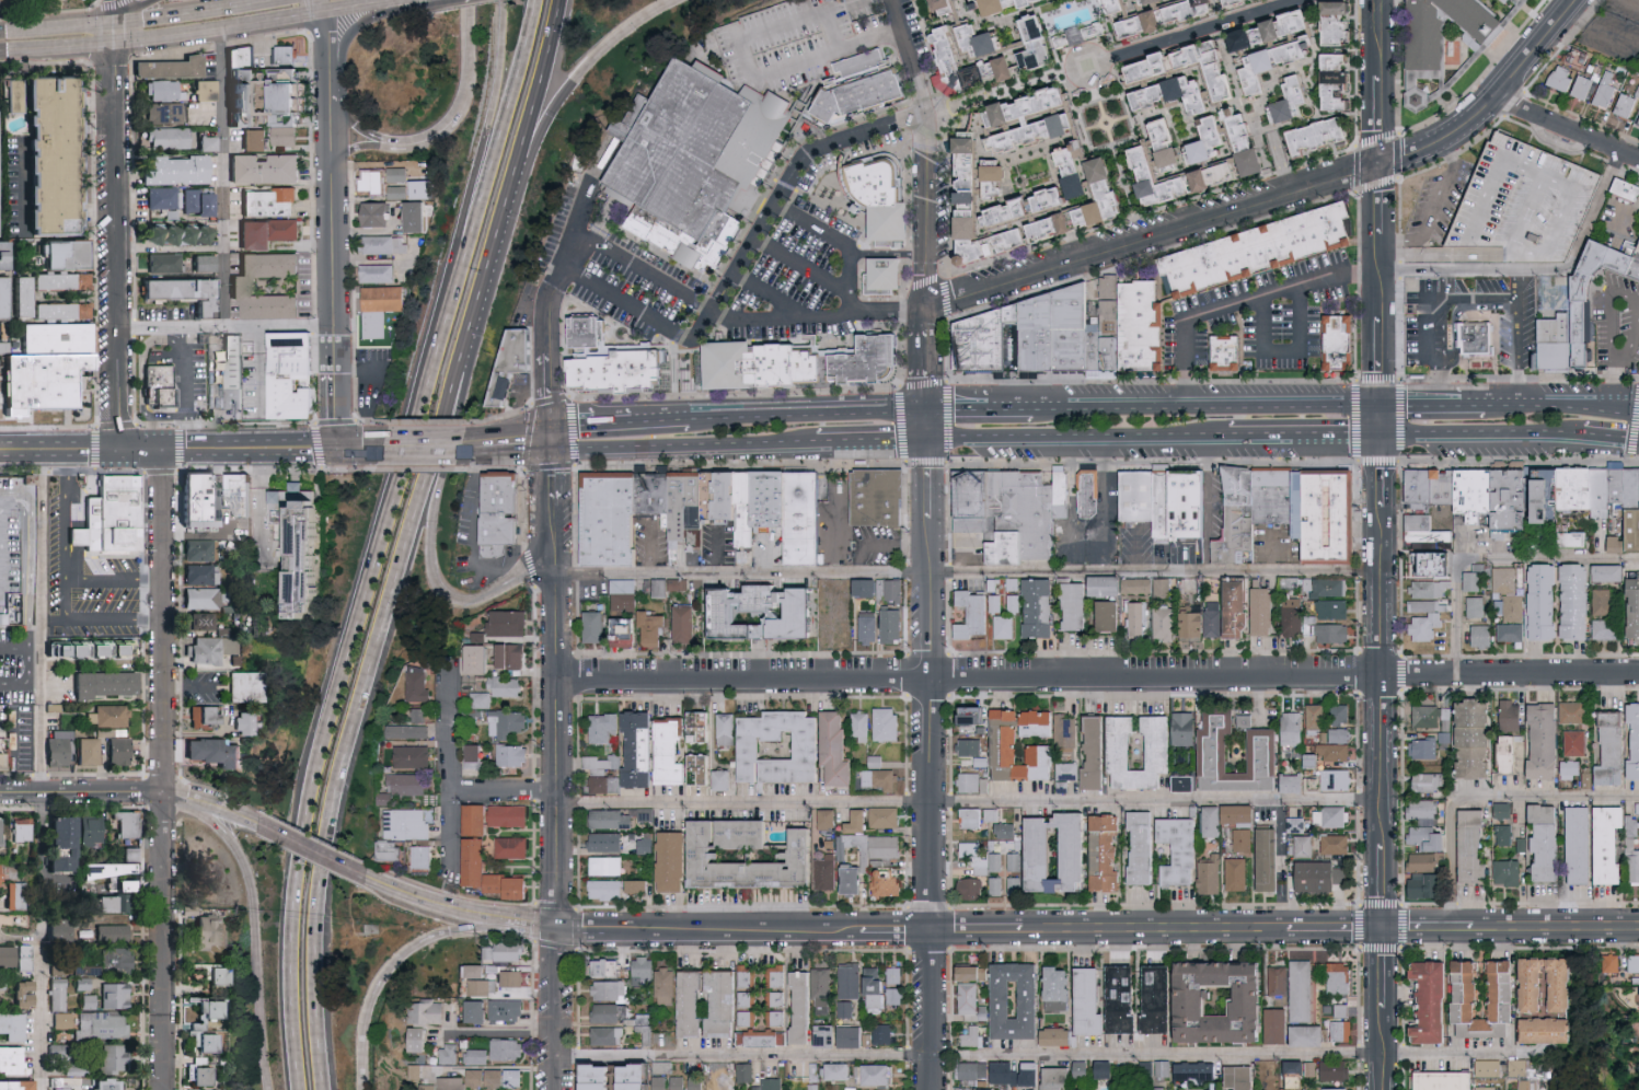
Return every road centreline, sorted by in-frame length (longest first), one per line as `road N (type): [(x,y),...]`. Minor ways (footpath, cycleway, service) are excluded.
road 1 (residential): [(556,677),(1638,674)]
road 2 (motorway): [(473,223),(321,739),(298,861),(292,971),(301,1089)]
road 3 (tertiary): [(559,927),(1382,925)]
road 4 (residential): [(933,1089),(926,305)]
road 5 (motorway): [(320,1089),(312,927),(325,815),(463,352)]
road 6 (residential): [(926,305),(1383,162)]
road 7 (residential): [(1382,441),(1383,0)]
road 8 (residential): [(118,450),(114,48)]
road 9 (secondary): [(1383,404),(1030,405)]
road 10 (tertiary): [(559,927),(555,575)]
road 11 (residential): [(336,448),(333,103)]
road 12 (residential): [(162,791),(160,449)]
road 13 (motorway): [(195,798),(228,830),(255,877),(269,1089)]
road 14 (residential): [(164,1089),(162,791)]
road 15 (secondary): [(926,447),(1219,443)]
road 16 (motorway): [(493,593),(470,599),(446,589),(435,566),(463,352)]
road 17 (secondary): [(552,451),(823,448)]
road 18 (residential): [(1383,162),(1432,147),(1471,123),(1576,0)]
road 19 (tertiary): [(1382,925),(1638,926)]
road 20 (motorway): [(363,1089),(373,1001),(395,964),(452,931),(498,926)]
road 21 (motorway): [(515,174),(579,72),(671,0)]
road 22 (secondary): [(926,406),(691,418)]
road 23 (motorway): [(531,0),(473,223)]
road 24 (motorway): [(499,0),(497,76),(473,223)]
road 25 (residential): [(453,880),(453,664)]
road 26 (secondary): [(1382,441),(1579,441)]
road 27 (residential): [(1117,57),(1302,0)]
road 28 (residential): [(1382,758),(1383,572)]
road 29 (motorway): [(463,352),(515,174)]
road 30 (motorway): [(515,174),(555,0)]
road 31 (secondary): [(160,449),(336,448)]
road 32 (residential): [(1382,925),(1382,758)]
road 33 (residential): [(1383,1089),(1382,925)]
road 34 (secondary): [(1219,443),(1382,441)]
road 35 (residential): [(555,1089),(559,927)]
road 36 (tertiary): [(0,792),(162,791)]
road 37 (residential): [(1494,96),(1638,158)]
road 38 (tertiary): [(359,876),(498,926)]
road 39 (primary): [(257,0),(113,23)]
road 40 (residential): [(551,425),(545,343),(556,285)]
road 41 (residential): [(1383,572),(1382,441)]
road 42 (secondary): [(1612,408),(1487,404)]

